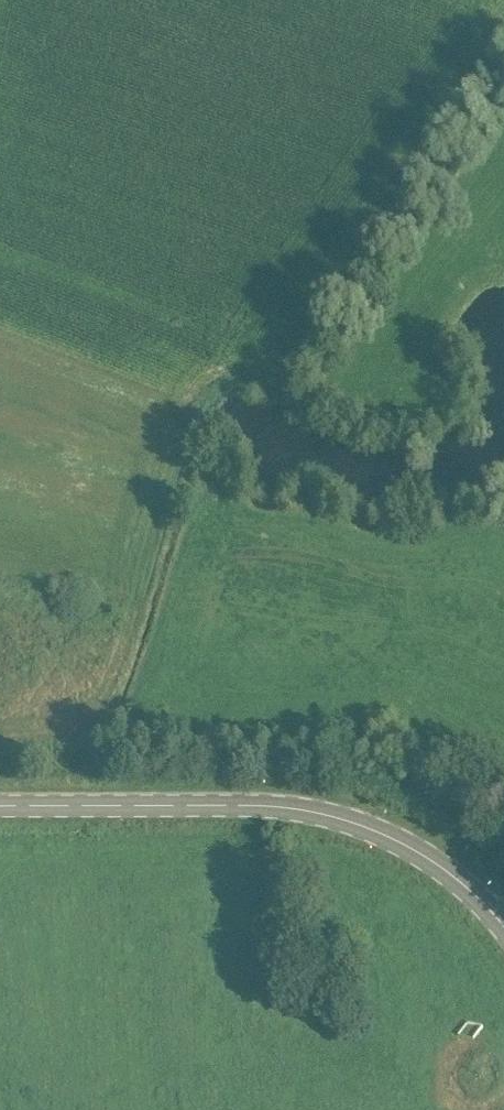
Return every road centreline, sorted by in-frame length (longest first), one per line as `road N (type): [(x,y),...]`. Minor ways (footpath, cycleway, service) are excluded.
road 1 (secondary): [(503,926),(418,846),(359,822),(292,807),(0,808)]

